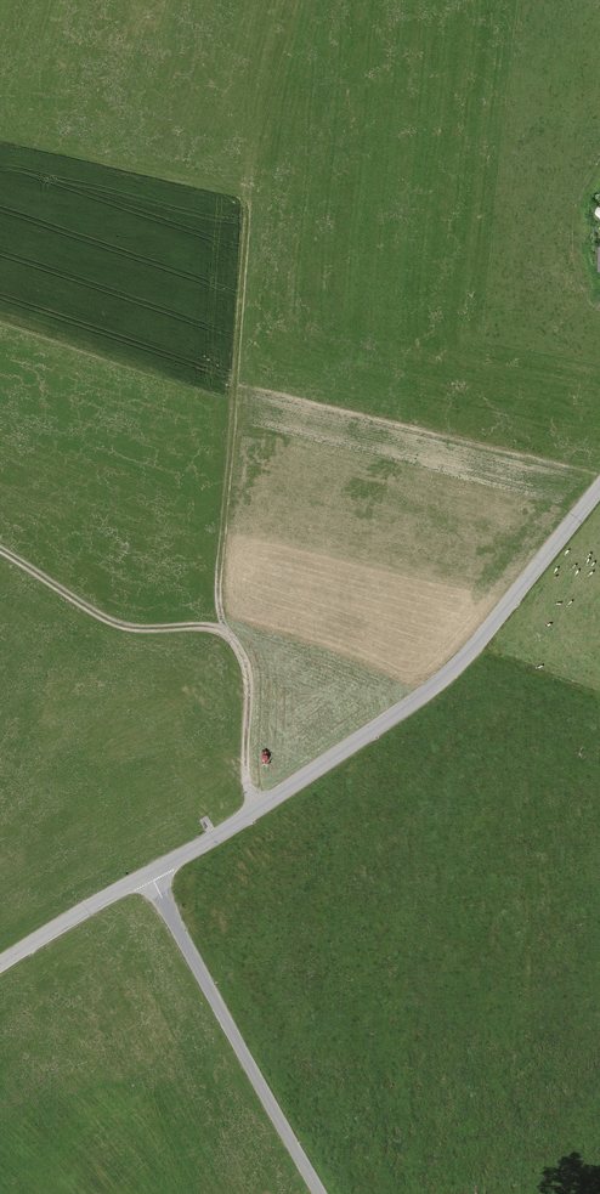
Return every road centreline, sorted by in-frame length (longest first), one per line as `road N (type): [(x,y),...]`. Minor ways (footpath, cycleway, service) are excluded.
road 1 (track): [(224,629),(218,597),(249,204),(230,189),(0,139)]
road 2 (residential): [(150,874),(421,698),(467,655),(599,488)]
road 3 (track): [(255,810),(245,769),(250,682),(224,629),(131,630),(85,613),(0,552)]
road 4 (residential): [(319,1193),(150,874)]
road 5 (residential): [(0,965),(150,874)]

